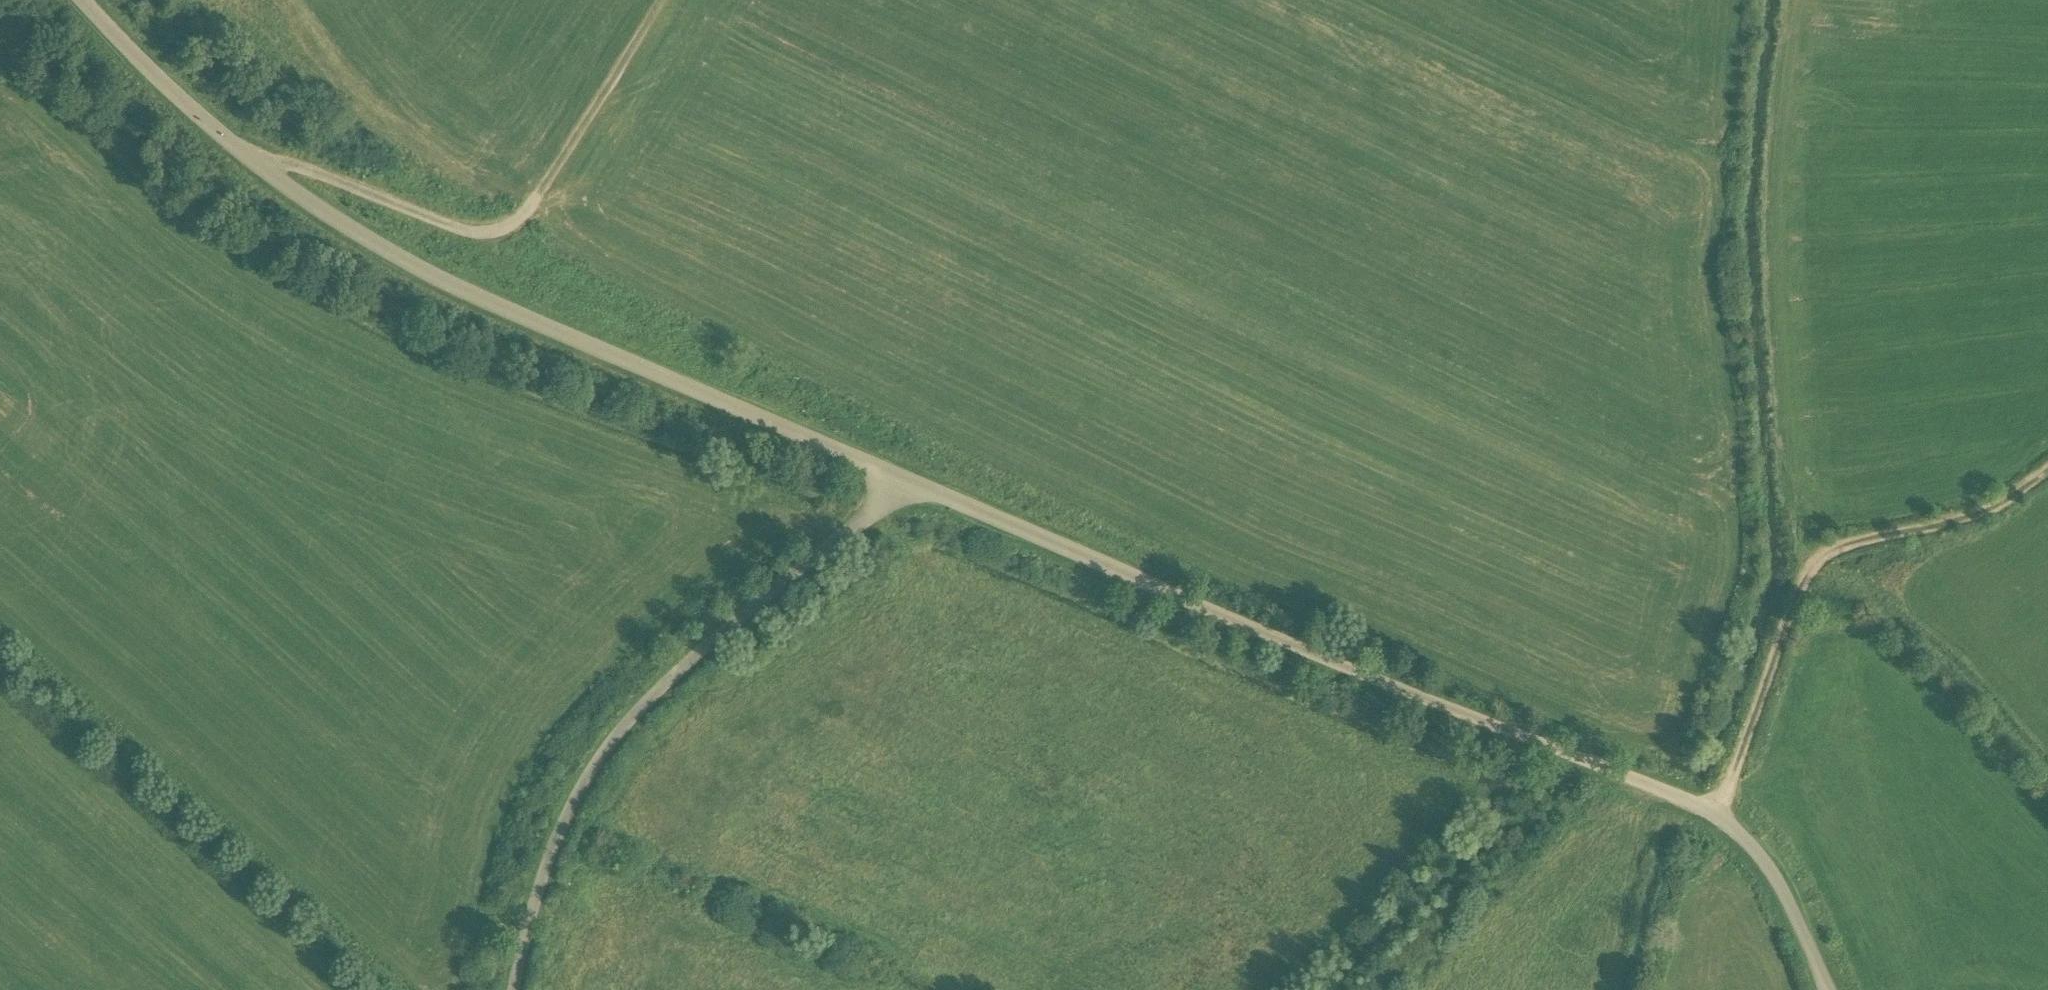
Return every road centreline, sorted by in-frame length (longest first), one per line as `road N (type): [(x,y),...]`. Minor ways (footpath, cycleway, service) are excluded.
road 1 (unclassified): [(1825,989),(1782,894),(1744,839),(1708,813),(513,319),(353,237),(276,184),(179,109),(80,0)]
road 2 (track): [(510,989),(560,826),(585,772),(634,709),(700,646),(880,509),(899,477)]
road 3 (track): [(2047,470),(1995,502),(1828,546),(1708,813)]

